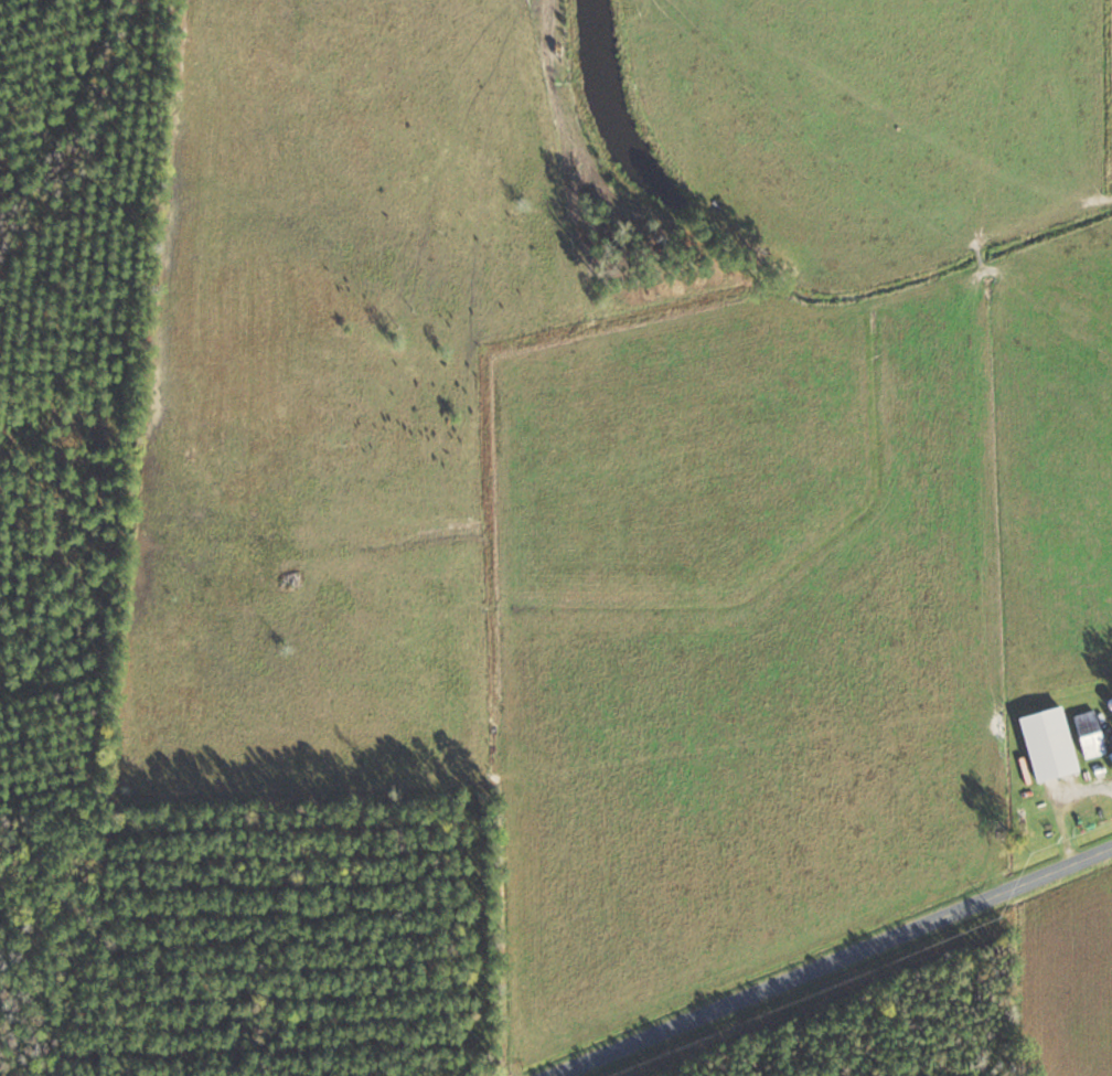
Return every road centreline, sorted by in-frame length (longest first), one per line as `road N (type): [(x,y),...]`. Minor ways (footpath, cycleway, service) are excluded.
road 1 (tertiary): [(539,1075),(1111,841)]

